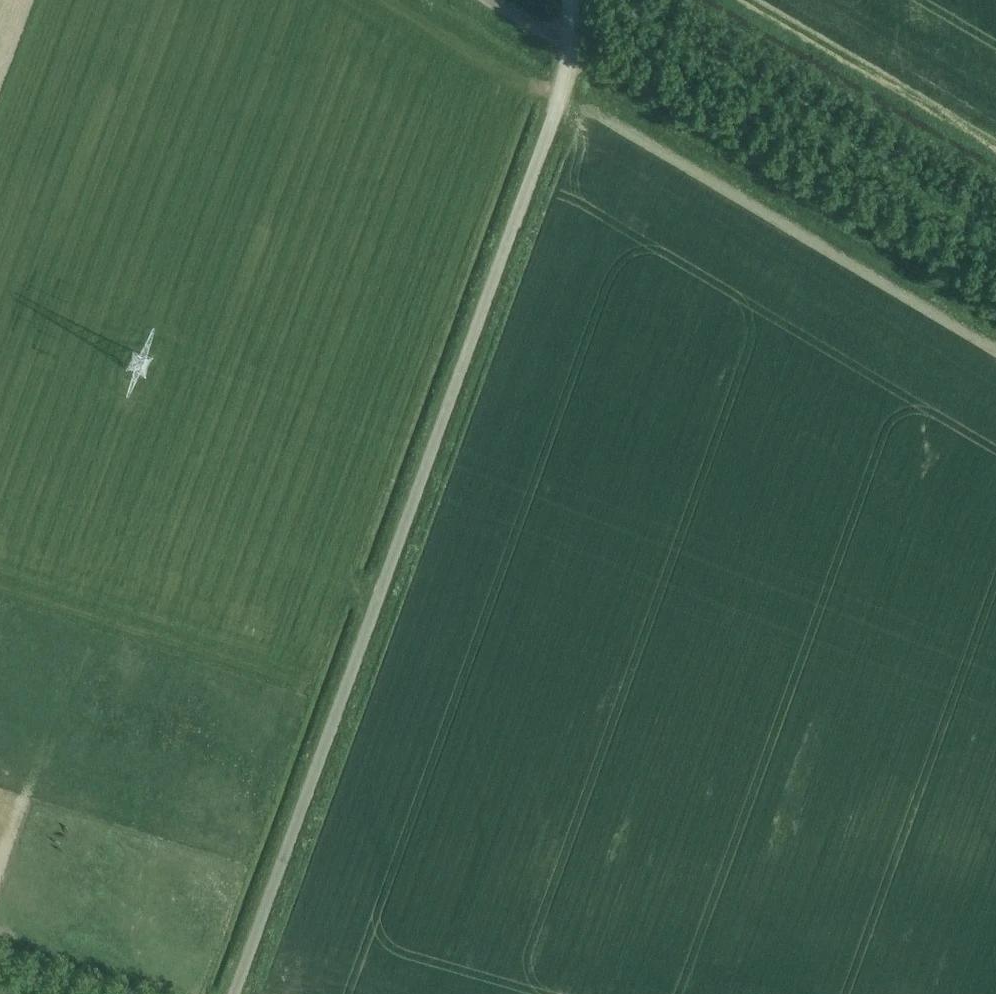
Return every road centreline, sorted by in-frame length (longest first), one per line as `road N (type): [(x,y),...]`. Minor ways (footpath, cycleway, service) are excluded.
road 1 (unclassified): [(233,993),(560,104),(570,0)]
road 2 (track): [(995,300),(493,0)]

